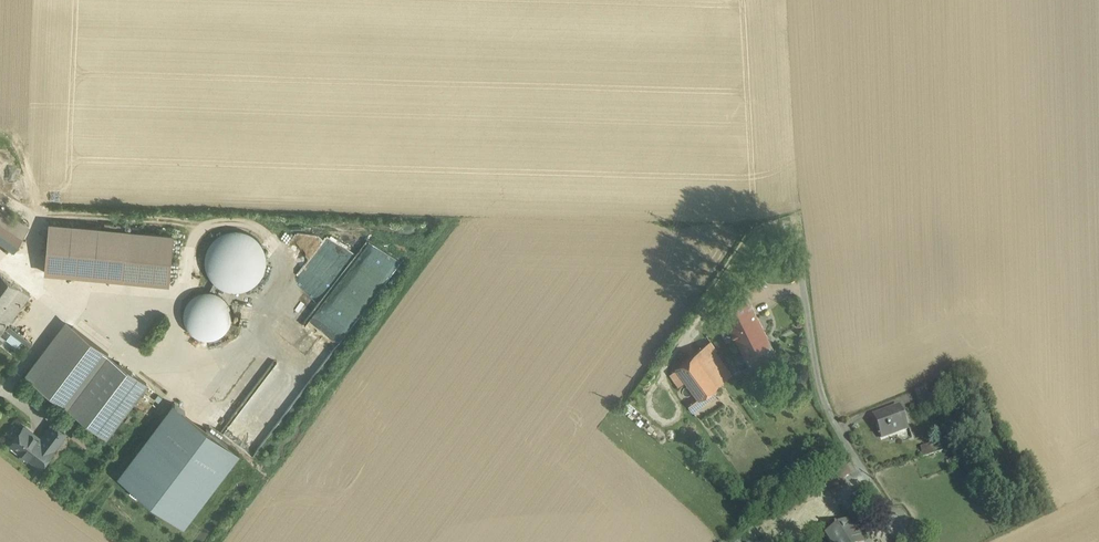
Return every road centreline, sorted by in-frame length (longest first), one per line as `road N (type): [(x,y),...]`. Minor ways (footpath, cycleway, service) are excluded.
road 1 (residential): [(912,541),(823,403),(795,225)]

